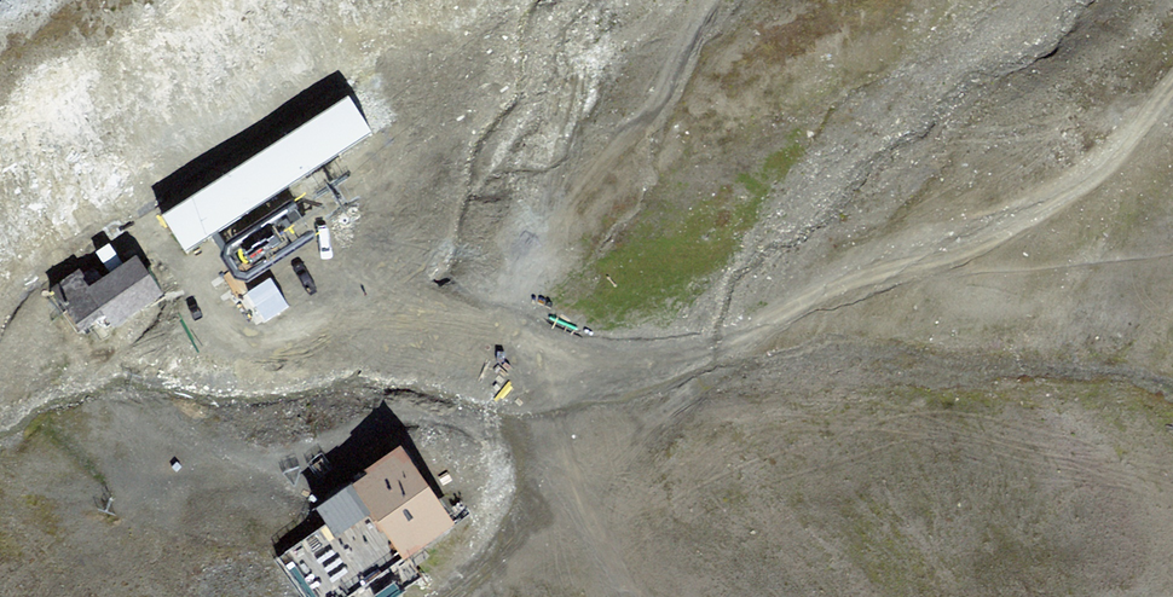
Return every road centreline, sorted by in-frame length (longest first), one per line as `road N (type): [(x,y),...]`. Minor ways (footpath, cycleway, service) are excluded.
road 1 (track): [(1172,248),(1053,266),(895,275),(715,376),(571,486)]
road 2 (track): [(895,275),(1063,199),(1172,95)]
road 3 (track): [(644,596),(571,486)]

